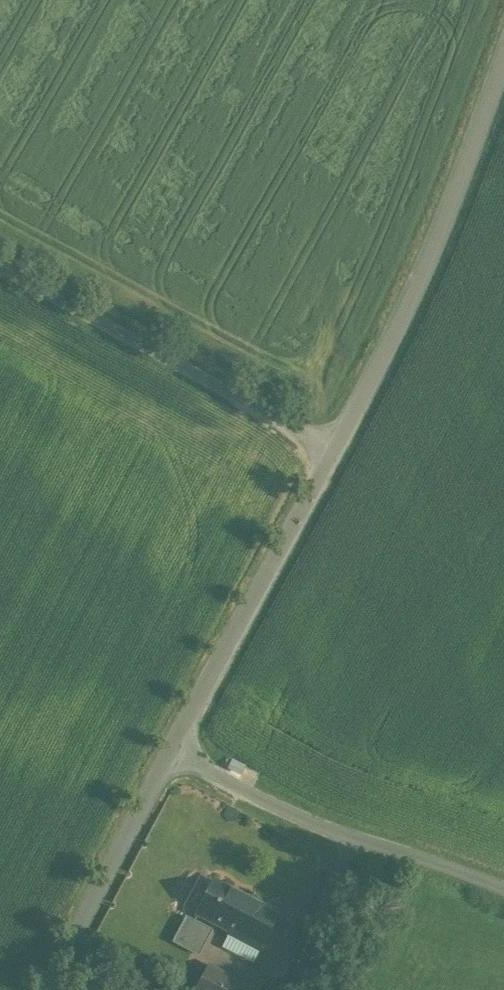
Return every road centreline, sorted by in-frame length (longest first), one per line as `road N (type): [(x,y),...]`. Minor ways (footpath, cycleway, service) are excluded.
road 1 (unclassified): [(331,451),(436,248),(503,62)]
road 2 (unclassified): [(331,451),(0,269)]
road 3 (unclassified): [(175,755),(372,849),(449,865),(503,889)]
road 4 (unclassified): [(175,755),(331,451)]
road 5 (unclassified): [(51,989),(175,755)]

